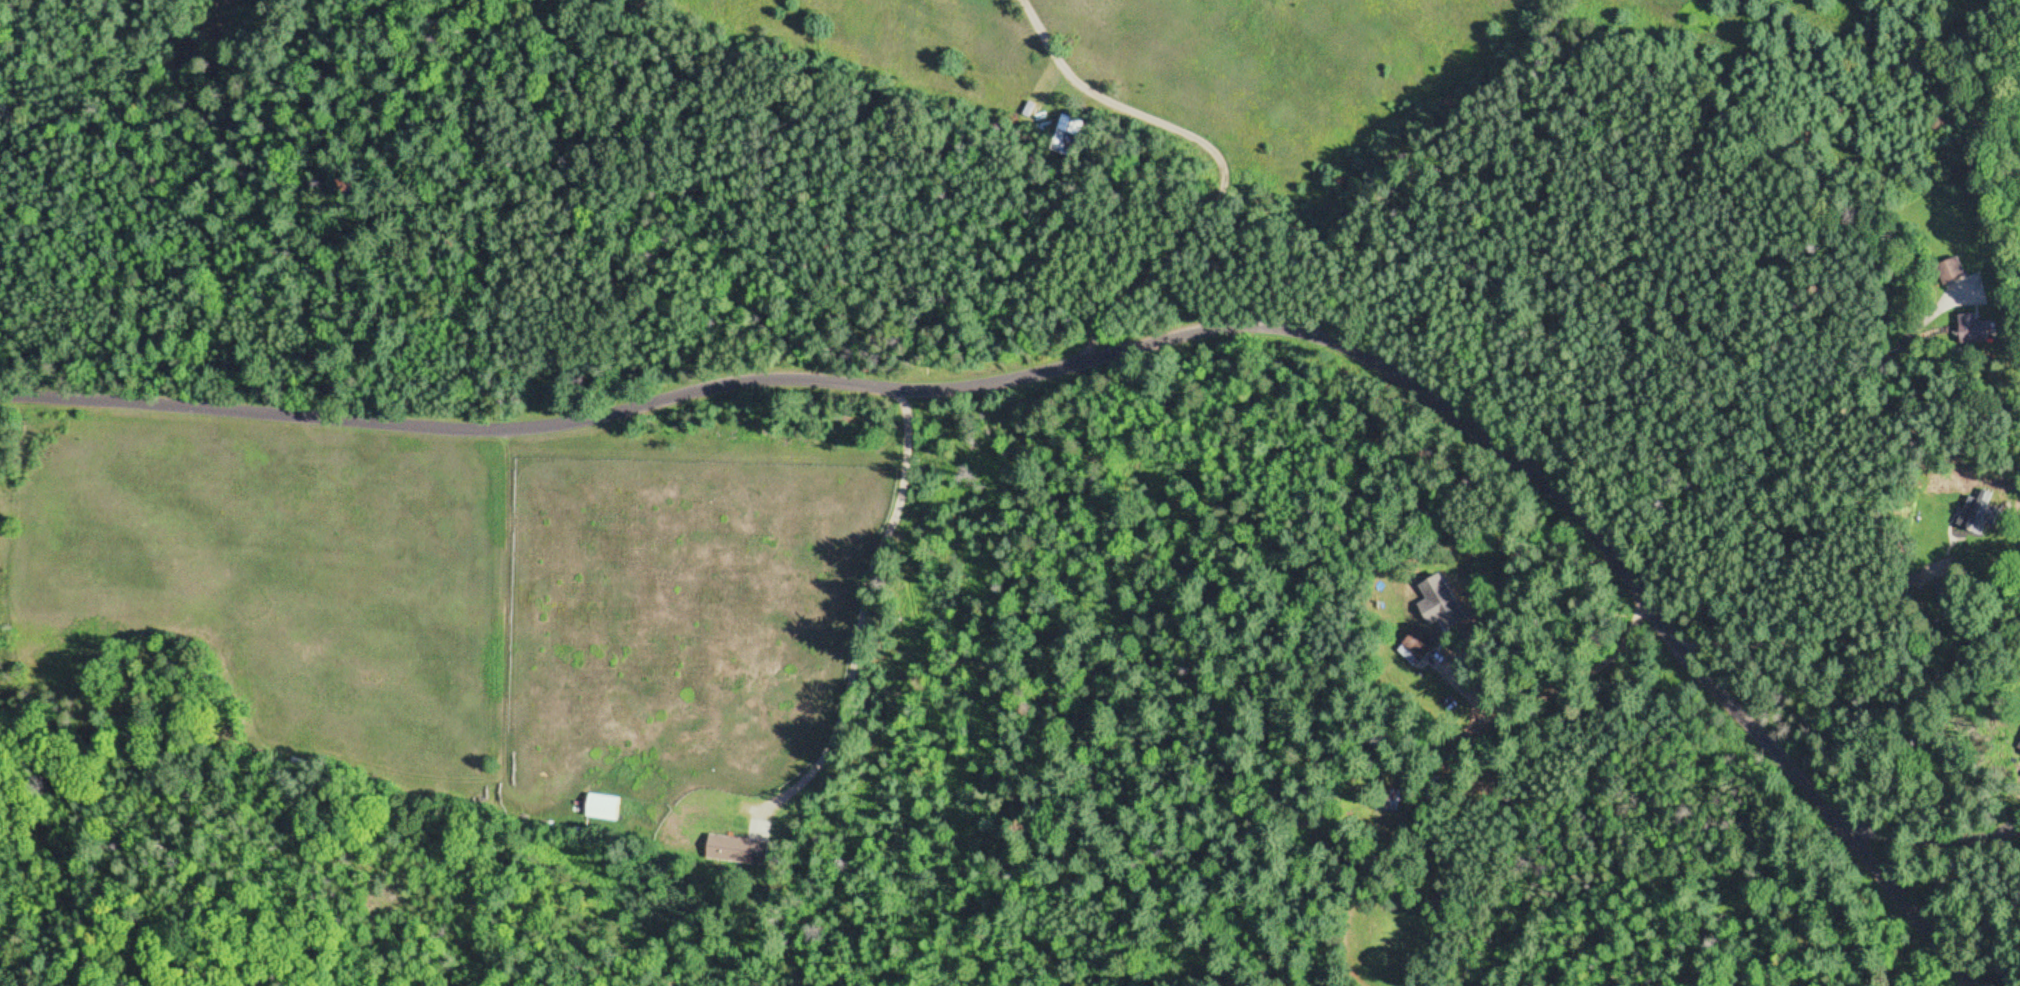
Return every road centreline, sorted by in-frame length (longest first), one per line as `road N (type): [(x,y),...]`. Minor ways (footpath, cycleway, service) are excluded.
road 1 (residential): [(1965,985),(1583,524),(1504,455),(1387,372),(1281,326),(1230,325),(958,388),(755,378),(708,384),(625,411),(515,429),(0,395)]

